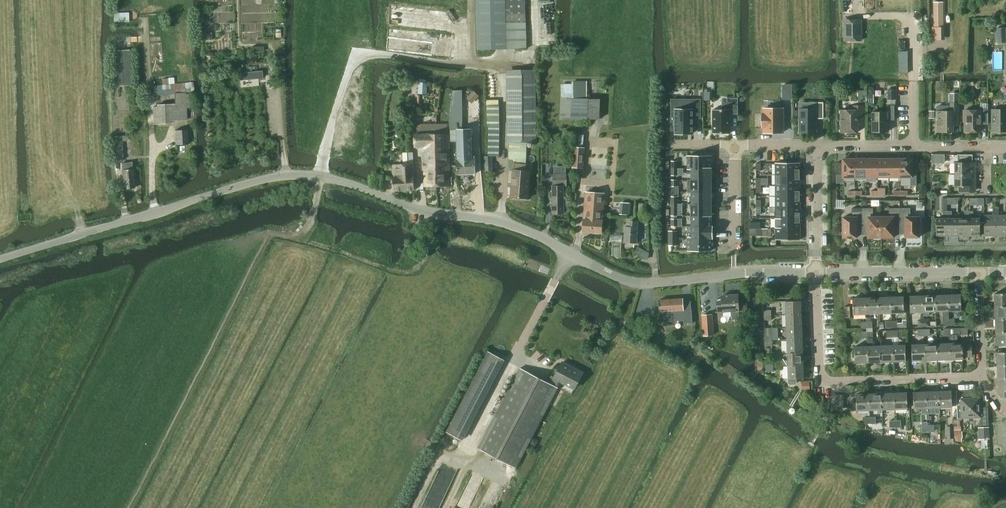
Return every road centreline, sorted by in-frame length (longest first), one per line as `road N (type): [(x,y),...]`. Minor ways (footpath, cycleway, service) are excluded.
road 1 (tertiary): [(0,260),(286,173),(331,177),(428,213),(524,226),(630,282),(816,274)]
road 2 (track): [(504,64),(359,52),(313,216),(294,234)]
road 3 (residential): [(816,274),(821,383),(979,376)]
road 4 (track): [(216,249),(270,232),(294,234),(403,270),(426,253),(435,214)]
road 5 (track): [(30,0),(38,167),(78,212),(84,234)]
road 6 (tertiary): [(816,274),(979,272)]
road 7 (residential): [(815,144),(816,274)]

